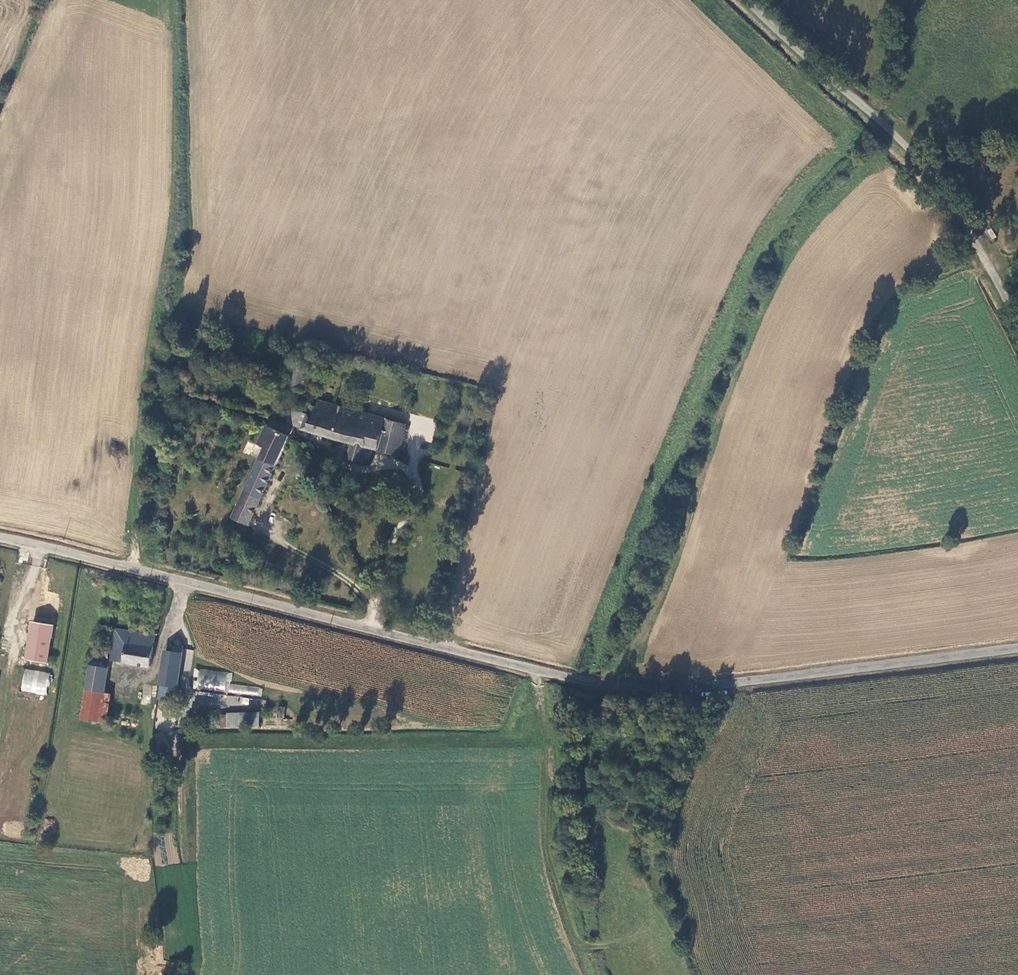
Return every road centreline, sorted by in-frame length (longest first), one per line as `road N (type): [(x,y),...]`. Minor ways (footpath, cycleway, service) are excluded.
road 1 (unclassified): [(1017,649),(695,687),(597,685),(0,539)]
road 2 (track): [(1017,322),(972,236),(910,150),(746,0)]

